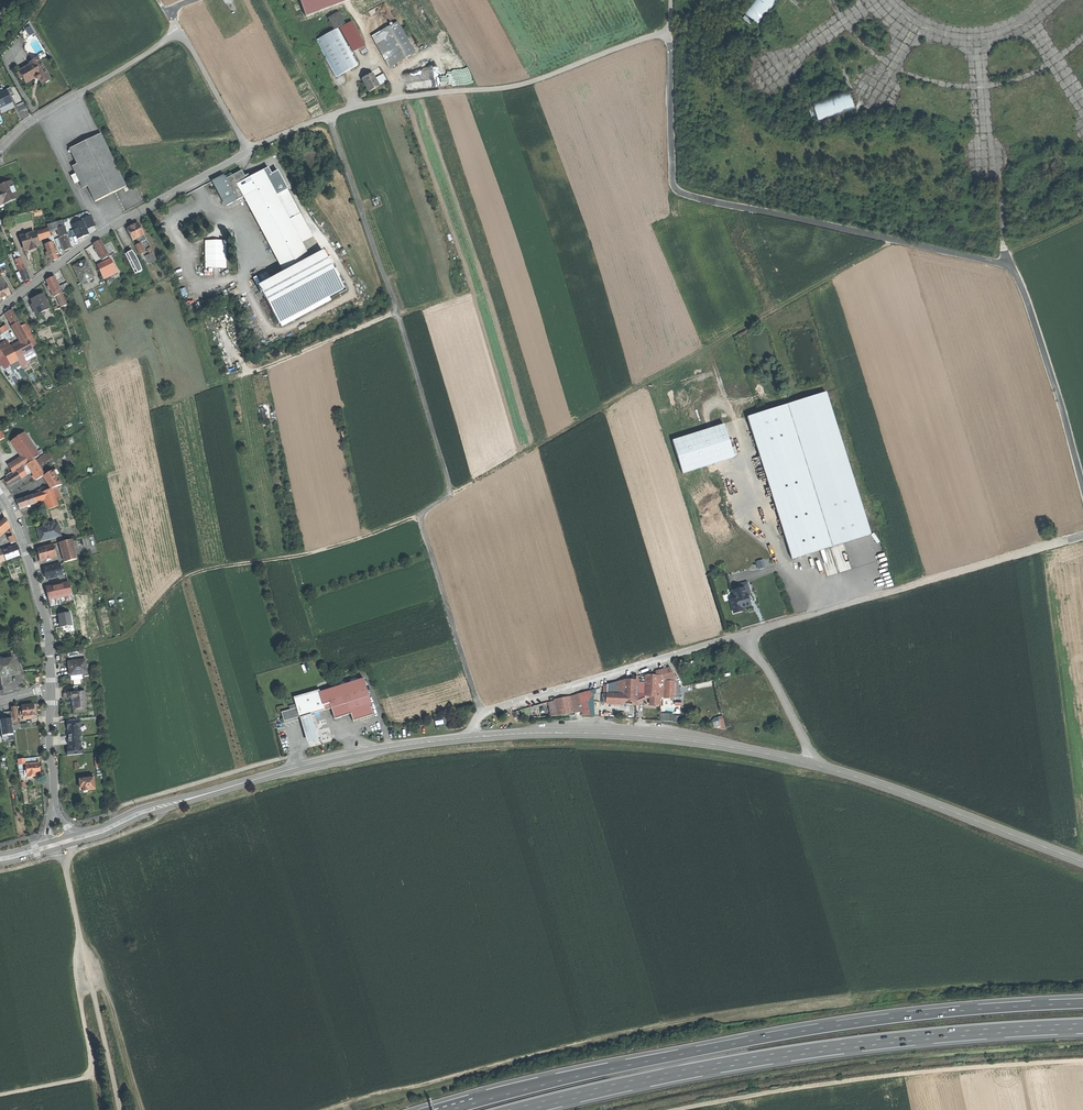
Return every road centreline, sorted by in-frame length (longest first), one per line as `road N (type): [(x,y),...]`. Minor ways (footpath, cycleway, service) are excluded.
road 1 (secondary): [(219,790),(434,741),(639,736),(816,765),(1082,861)]
road 2 (track): [(481,714),(419,516),(450,496),(449,481),(329,117)]
road 3 (motorway): [(1082,1004),(807,1031),(452,1109)]
road 4 (motorway): [(509,1109),(806,1049),(1082,1024)]
road 5 (track): [(450,496),(900,241)]
road 6 (unclassified): [(251,149),(398,97),(529,82),(669,30)]
road 7 (track): [(1082,1061),(912,1074),(681,1109)]
road 8 (track): [(419,516),(302,555),(199,572),(141,626)]
road 9 (residential): [(0,311),(111,227),(251,149)]
road 10 (track): [(65,864),(121,1109)]
road 11 (unclassified): [(251,149),(179,35),(84,91)]
road 12 (track): [(0,1095),(87,1078),(92,1066),(74,963),(81,940)]
road 13 (residential): [(50,691),(34,570),(0,494)]
road 14 (track): [(1082,534),(896,589)]
road 15 (secondary): [(73,844),(219,790)]
road 16 (secondary): [(219,790),(71,836)]

